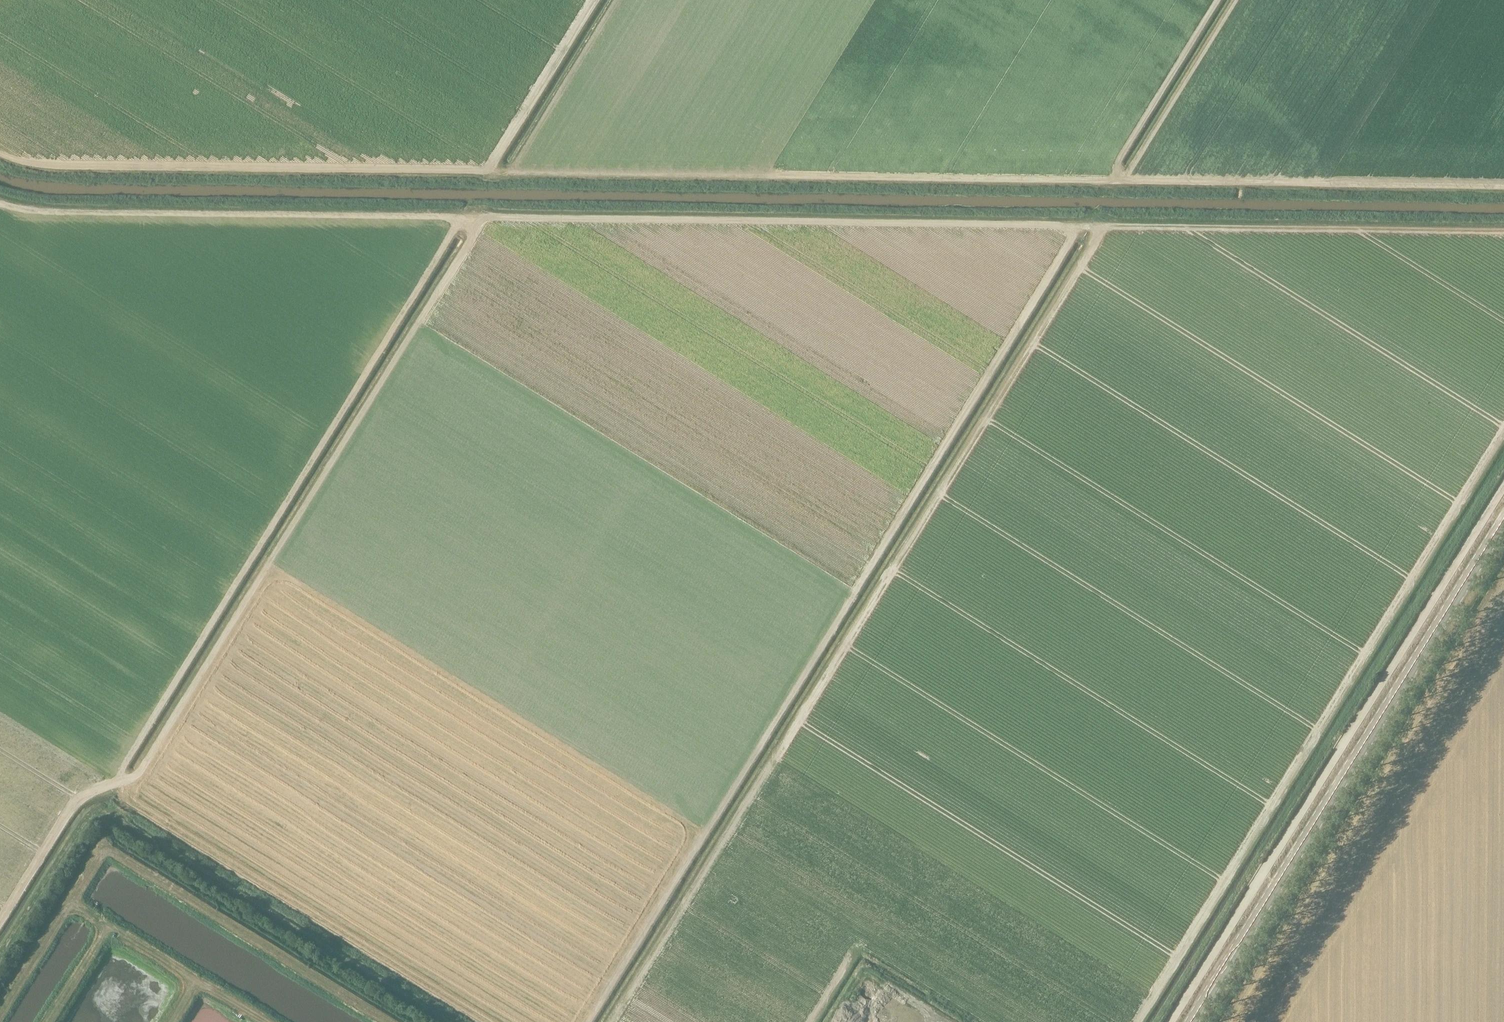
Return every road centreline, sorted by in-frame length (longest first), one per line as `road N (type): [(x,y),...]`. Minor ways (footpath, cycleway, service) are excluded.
road 1 (track): [(1503,187),(71,168),(0,154)]
road 2 (track): [(1503,231),(75,212),(0,202)]
road 3 (track): [(1099,227),(611,1021)]
road 4 (track): [(1503,436),(1139,1021)]
road 5 (secondary): [(1192,1021),(1503,519)]

